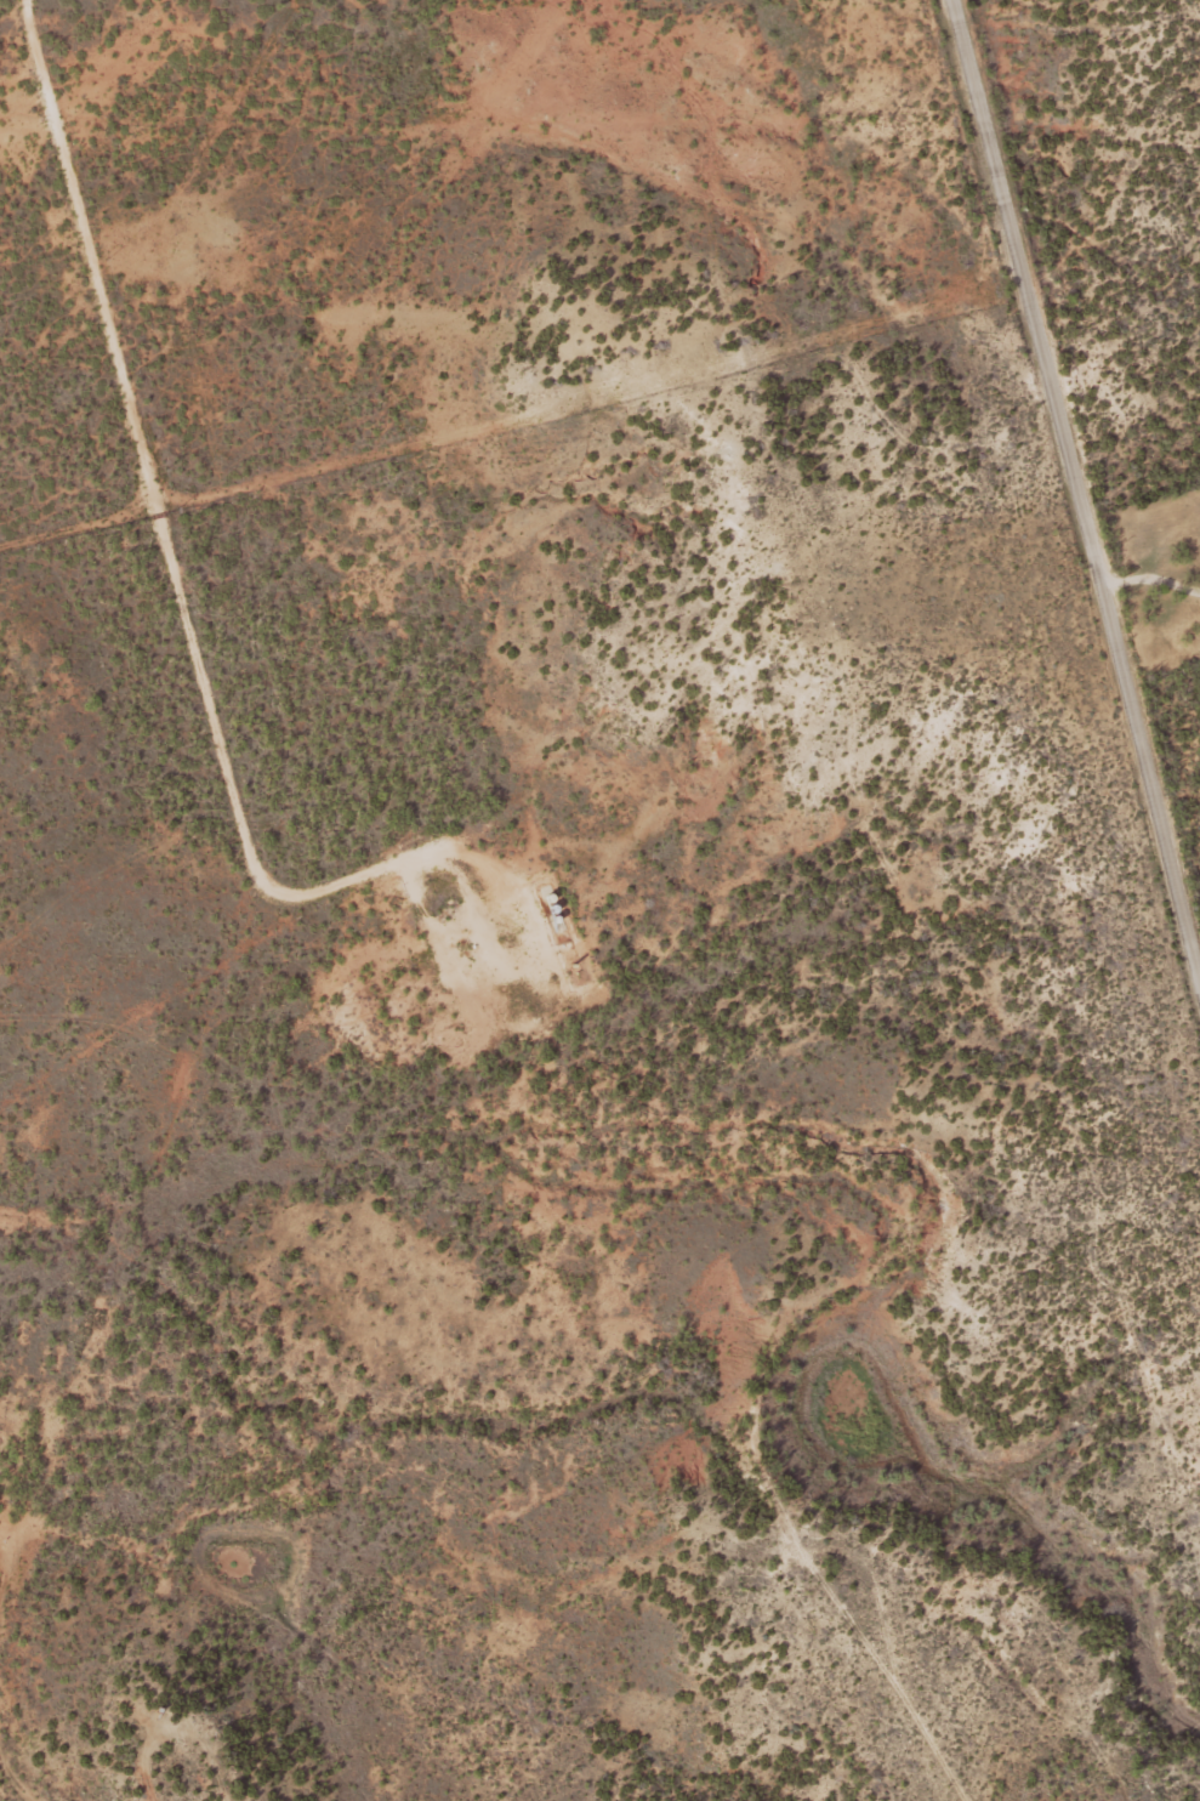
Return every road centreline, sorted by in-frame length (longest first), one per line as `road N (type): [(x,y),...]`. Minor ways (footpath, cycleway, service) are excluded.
road 1 (residential): [(1199,976),(1165,826),(1141,814),(938,0)]

